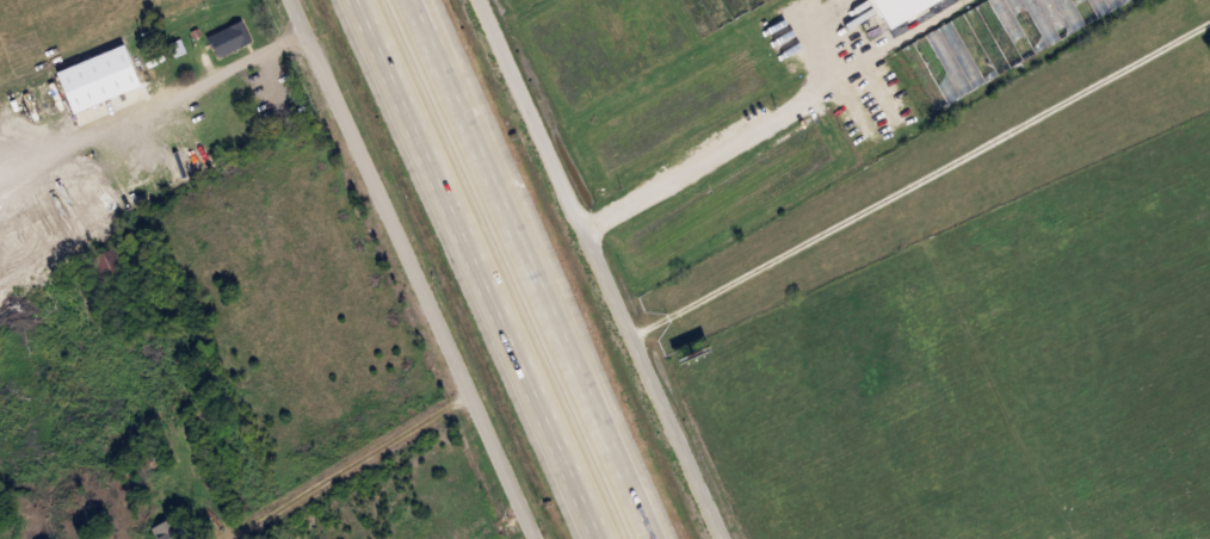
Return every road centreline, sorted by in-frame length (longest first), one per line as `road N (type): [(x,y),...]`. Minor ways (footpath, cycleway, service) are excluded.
road 1 (residential): [(621,336),(1209,25)]
road 2 (tertiary): [(290,0),(534,538)]
road 3 (tertiary): [(716,538),(476,0)]
road 4 (motorway): [(656,538),(416,0)]
road 5 (motorway): [(361,0),(600,538)]

